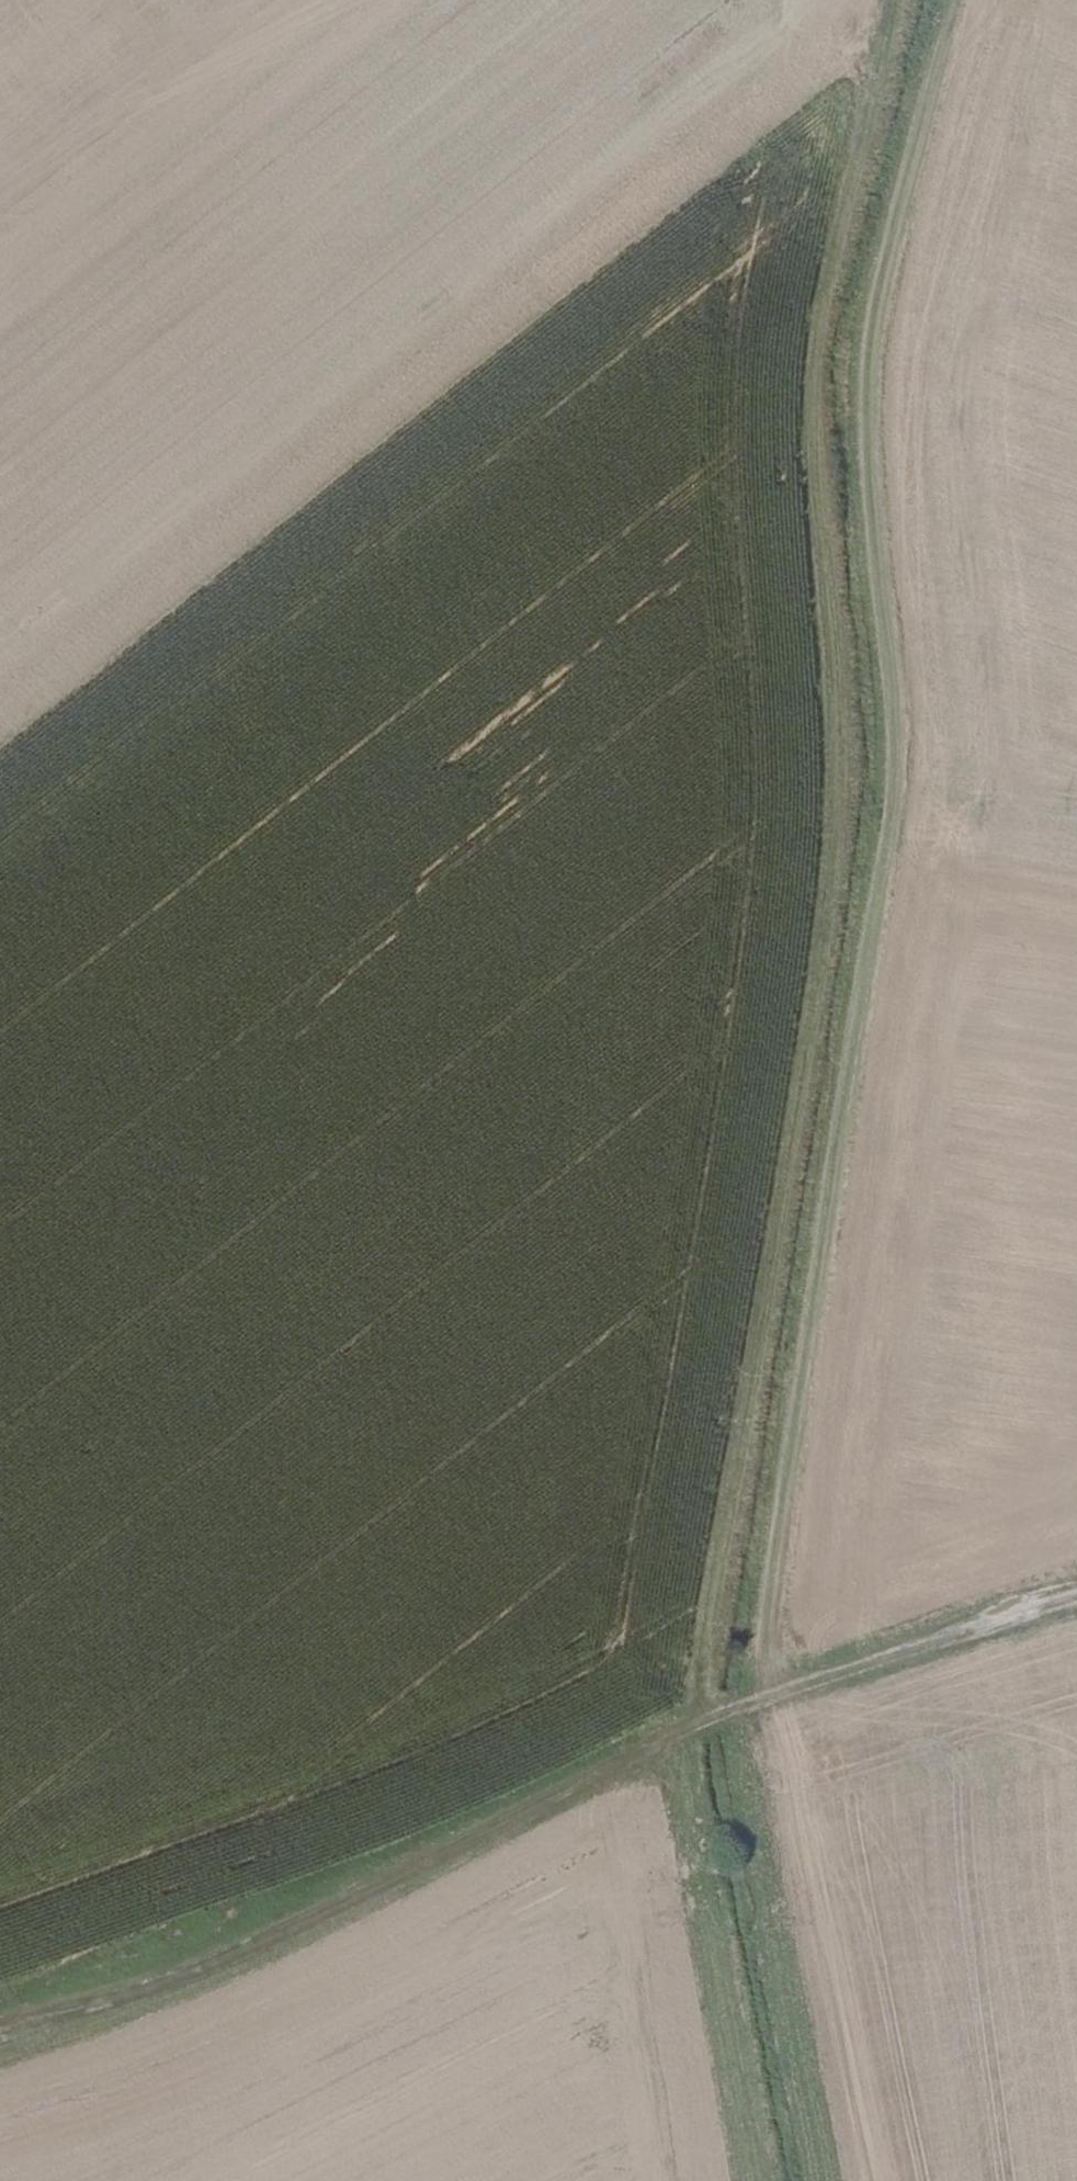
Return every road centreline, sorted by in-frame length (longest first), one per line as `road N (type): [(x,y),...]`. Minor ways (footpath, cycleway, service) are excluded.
road 1 (track): [(0,2034),(241,1951),(685,1725),(923,1641),(1076,1602)]
road 2 (track): [(685,1725),(762,2180)]

